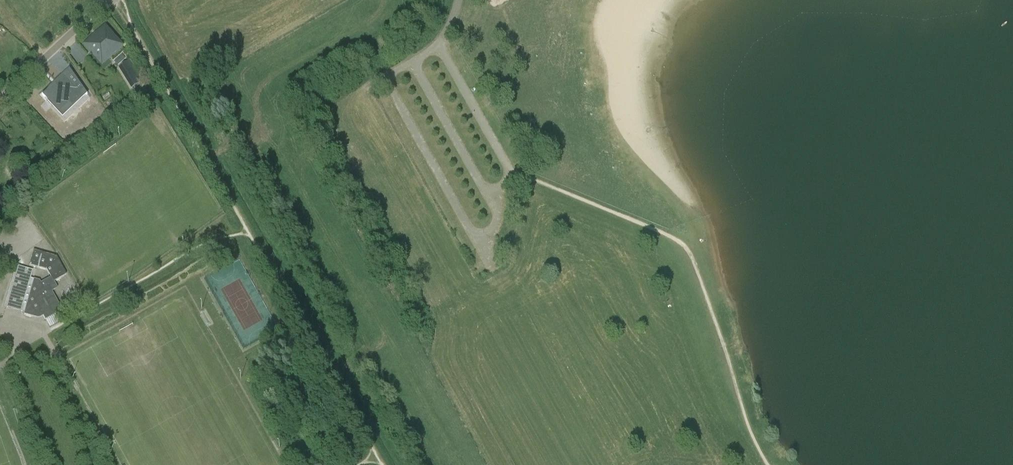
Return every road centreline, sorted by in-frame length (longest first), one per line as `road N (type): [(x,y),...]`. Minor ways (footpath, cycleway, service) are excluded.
road 1 (residential): [(0,98),(104,0)]

